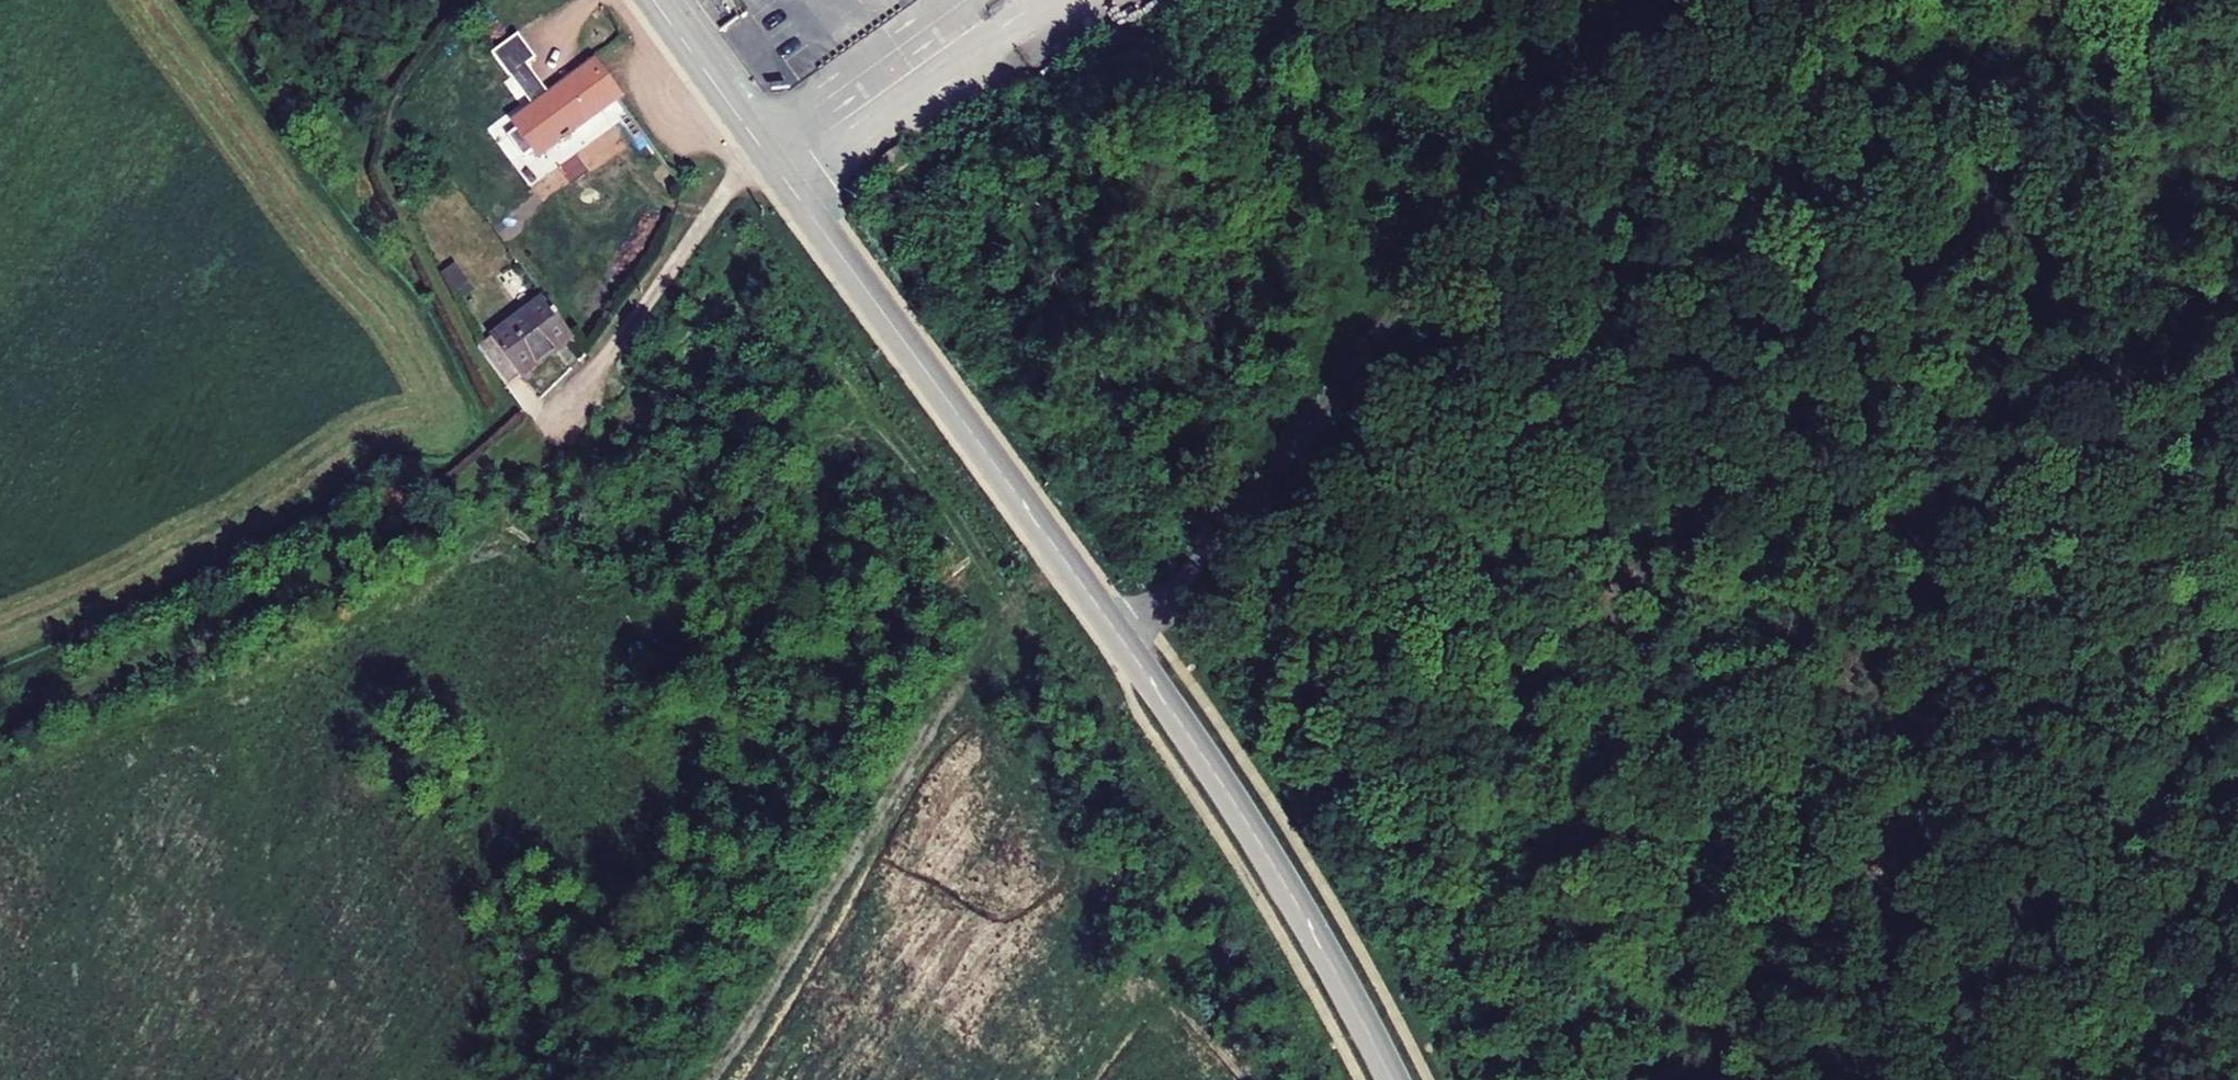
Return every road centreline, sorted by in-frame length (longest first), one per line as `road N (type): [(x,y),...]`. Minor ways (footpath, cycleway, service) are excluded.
road 1 (tertiary): [(1394,1079),(1294,898),(1189,734),(766,153)]
road 2 (track): [(766,153),(548,418),(0,730)]
road 3 (track): [(1125,644),(1666,0)]
road 4 (tertiary): [(652,0),(766,153)]

